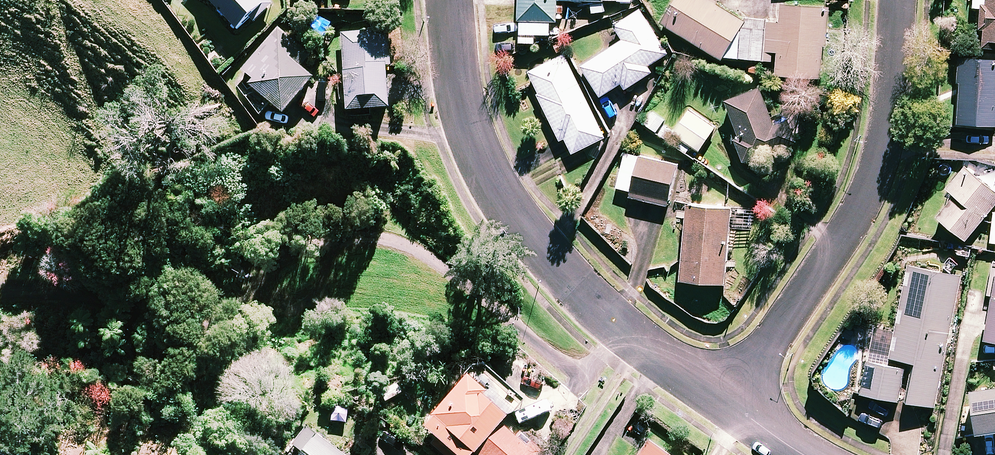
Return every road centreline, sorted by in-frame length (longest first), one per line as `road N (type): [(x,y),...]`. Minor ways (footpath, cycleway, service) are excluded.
road 1 (residential): [(449,0),(468,127),(493,185),(543,250),(728,400)]
road 2 (residential): [(896,0),(886,151),(863,209),(728,400)]

